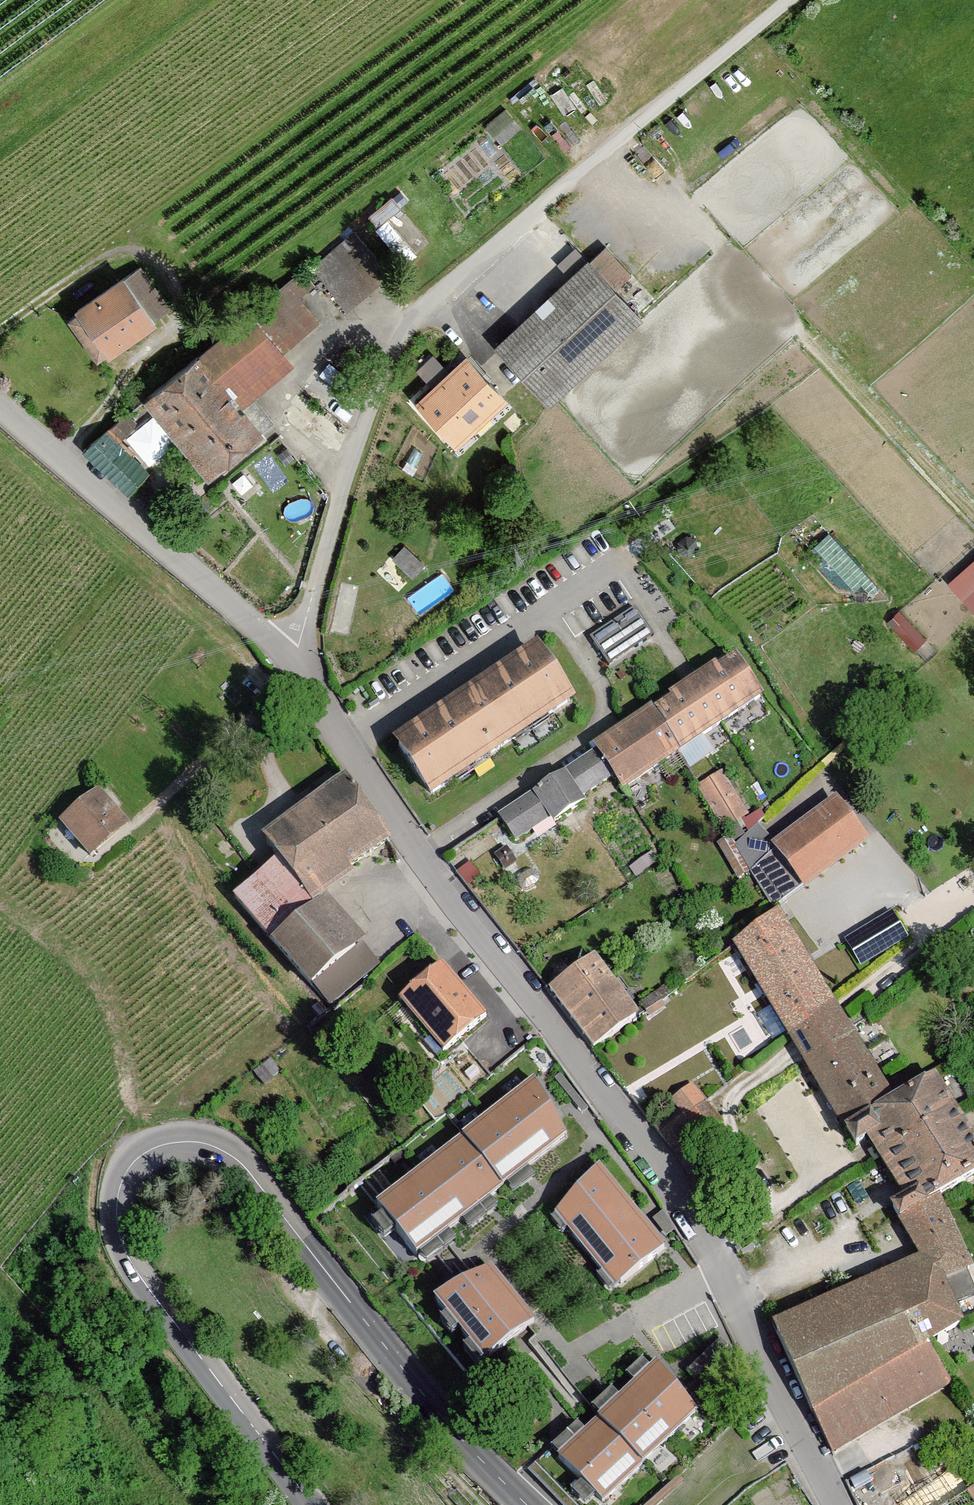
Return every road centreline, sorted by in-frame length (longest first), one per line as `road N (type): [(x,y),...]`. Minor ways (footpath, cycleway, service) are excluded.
road 1 (residential): [(294,659),(419,851),(674,1189),(838,1504)]
road 2 (tertiary): [(527,1504),(429,1401),(243,1166),(201,1144),(158,1147),(132,1163),(118,1189),(116,1221),(126,1254),(312,1504)]
road 3 (residential): [(630,133),(460,273),(406,329),(359,442),(294,659)]
road 4 (track): [(973,904),(733,1096),(729,1134),(773,1208)]
road 5 (unclassified): [(0,401),(294,659)]
road 6 (track): [(158,1147),(137,1115),(109,1007),(94,981),(0,902)]
road 7 (track): [(185,1504),(8,1278)]
road 8 (track): [(788,0),(630,133)]

